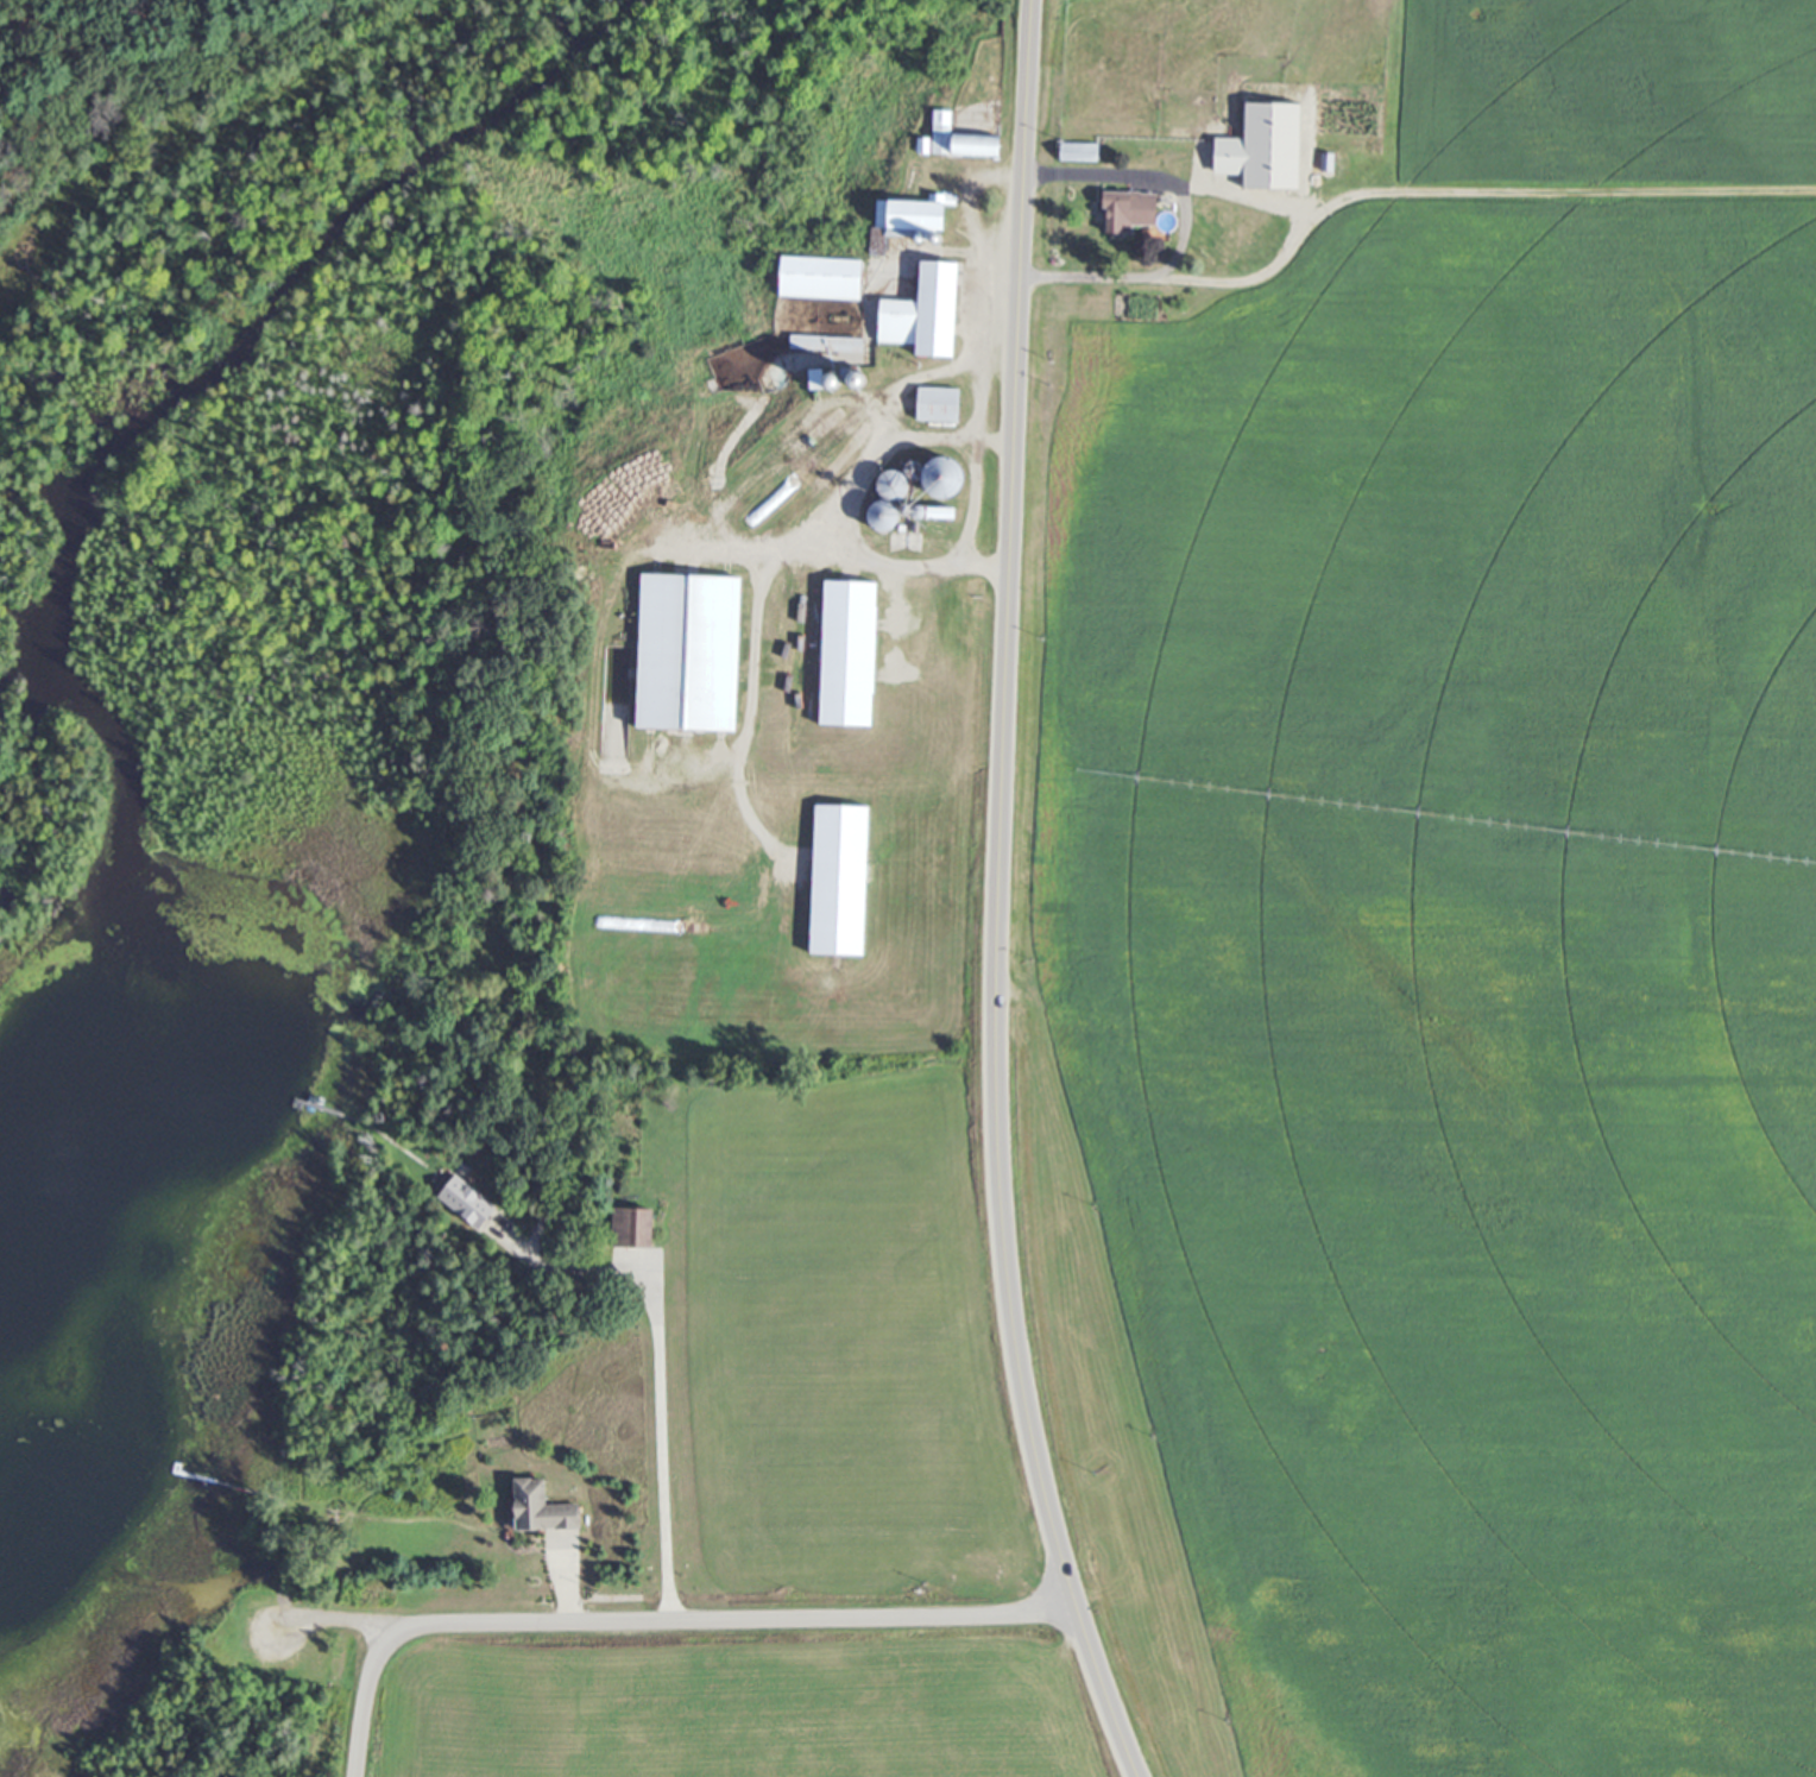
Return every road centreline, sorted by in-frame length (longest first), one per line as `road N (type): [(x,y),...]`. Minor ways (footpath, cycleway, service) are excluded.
road 1 (secondary): [(1033,0),(992,1105),(1039,1468),(1076,1620),(1134,1776)]
road 2 (residential): [(358,1776),(383,1662),(421,1627),(1076,1620)]

